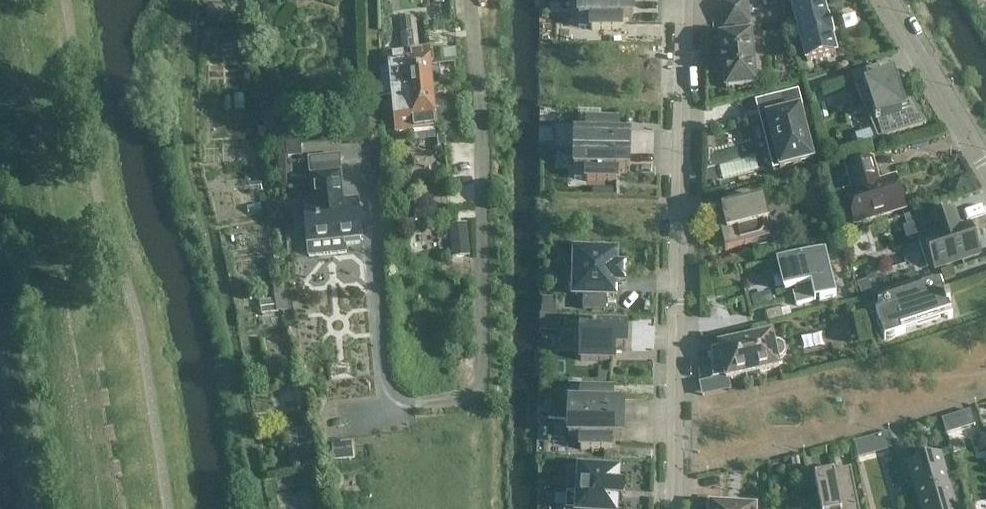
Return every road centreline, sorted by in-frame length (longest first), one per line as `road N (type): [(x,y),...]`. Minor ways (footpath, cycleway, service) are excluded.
road 1 (unclassified): [(473,0),(481,78),(483,399),(394,407),(382,377),(370,156)]
road 2 (residential): [(689,0),(673,508)]
road 3 (track): [(192,0),(192,175),(224,296),(242,406)]
road 4 (residential): [(985,162),(888,0)]

